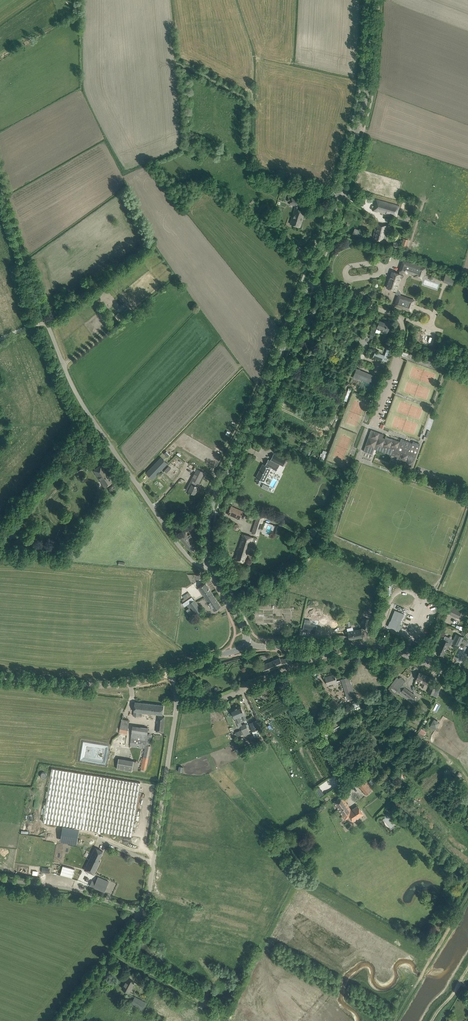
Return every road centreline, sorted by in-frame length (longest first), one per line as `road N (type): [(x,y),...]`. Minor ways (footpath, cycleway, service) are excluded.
road 1 (unclassified): [(212,564),(196,563),(177,543),(78,396),(0,189)]
road 2 (tertiary): [(212,564),(211,507),(308,283)]
road 3 (tertiary): [(308,283),(364,104),(373,0)]
road 4 (unclassified): [(141,912),(177,698)]
road 5 (tertiary): [(0,677),(101,686),(171,673)]
road 6 (residential): [(177,698),(226,696),(331,654),(335,645)]
road 7 (unclassified): [(141,912),(65,888),(0,880)]
road 8 (tertiary): [(467,685),(404,655),(335,645)]
road 9 (unclassified): [(58,1020),(141,912)]

